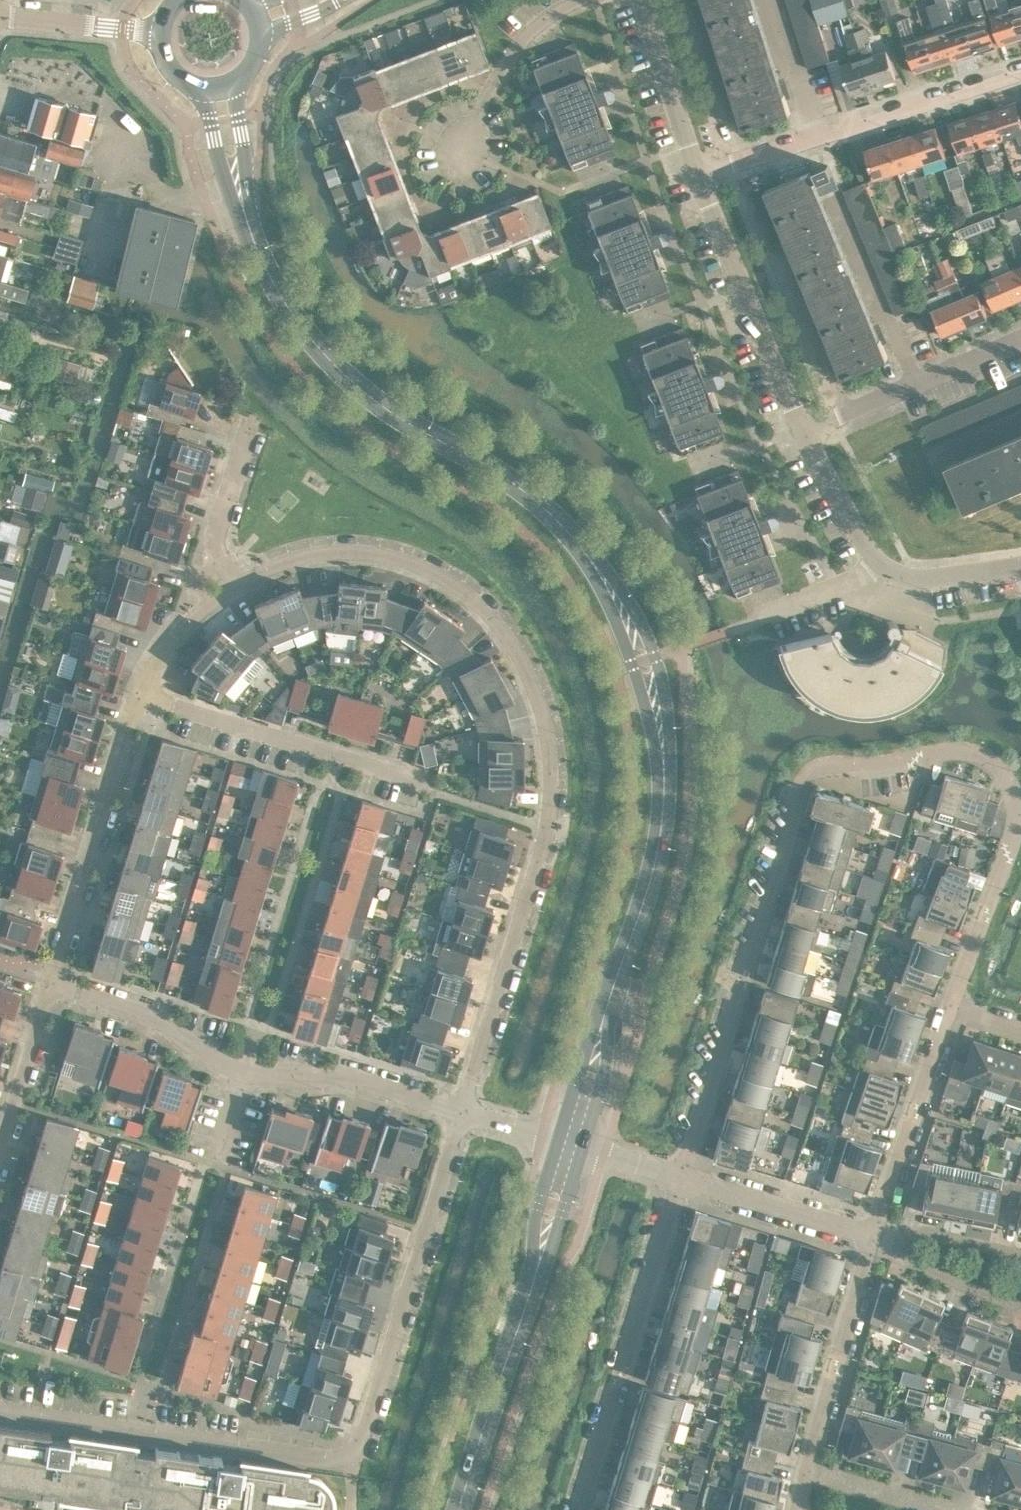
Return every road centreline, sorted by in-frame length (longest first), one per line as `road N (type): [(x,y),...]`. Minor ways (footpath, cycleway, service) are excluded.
road 1 (secondary): [(571,1142),(655,867),(661,726),(648,664),(597,564),(530,498),(350,381),(305,333),(263,262),(242,204),(218,89)]
road 2 (residential): [(461,1109),(550,792),(550,750),(519,661),(466,598),(389,561),(307,560),(198,608)]
road 3 (residential): [(0,1409),(352,1467),(461,1109)]
road 4 (residential): [(955,1009),(1016,830),(1015,787),(1006,770),(976,753),(823,771),(807,781),(797,803)]
road 5 (residential): [(461,1109),(342,1074),(276,1080),(242,1074),(164,1021),(55,987)]
road 6 (residential): [(681,1177),(797,803)]
road 7 (secondary): [(459,1509),(571,1142)]
road 8 (residential): [(579,1509),(681,1177)]
road 9 (residential): [(1020,74),(702,178)]
road 10 (residential): [(141,697),(55,987)]
road 11 (residential): [(425,788),(141,697)]
road 12 (residential): [(702,178),(802,429)]
road 13 (residential): [(808,1467),(874,1233)]
road 14 (residential): [(874,1233),(955,1009)]
road 15 (residential): [(802,429),(1020,342)]
road 16 (residential): [(874,1233),(681,1177)]
road 17 (residential): [(463,147),(511,59),(542,24),(586,0)]
road 18 (residential): [(55,987),(0,1168)]
road 19 (residential): [(641,0),(702,178)]
road 20 (residential): [(198,608),(240,436)]
road 21 (residential): [(874,1233),(922,1268),(1020,1307)]
road 22 (residential): [(802,429),(864,550),(881,569)]
road 23 (unclassified): [(158,31),(0,16)]
road 24 (residential): [(957,1509),(808,1467)]
road 25 (residential): [(1020,1251),(874,1233)]
road 26 (residential): [(881,569),(906,580),(1020,569)]
road 27 (residential): [(881,569),(752,625)]

